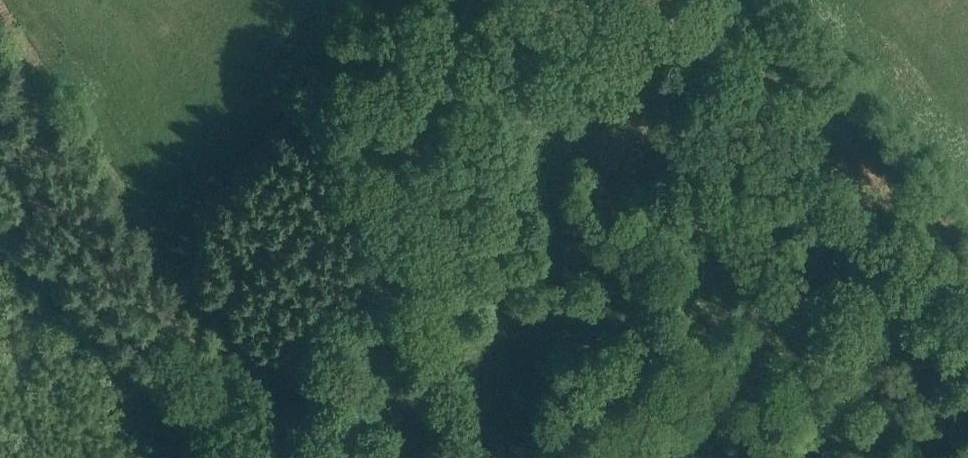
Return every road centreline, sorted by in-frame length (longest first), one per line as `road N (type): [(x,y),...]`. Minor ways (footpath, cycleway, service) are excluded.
road 1 (track): [(714,349),(580,161),(597,123),(684,56),(714,0)]
road 2 (track): [(559,457),(694,354),(714,349),(812,457)]

